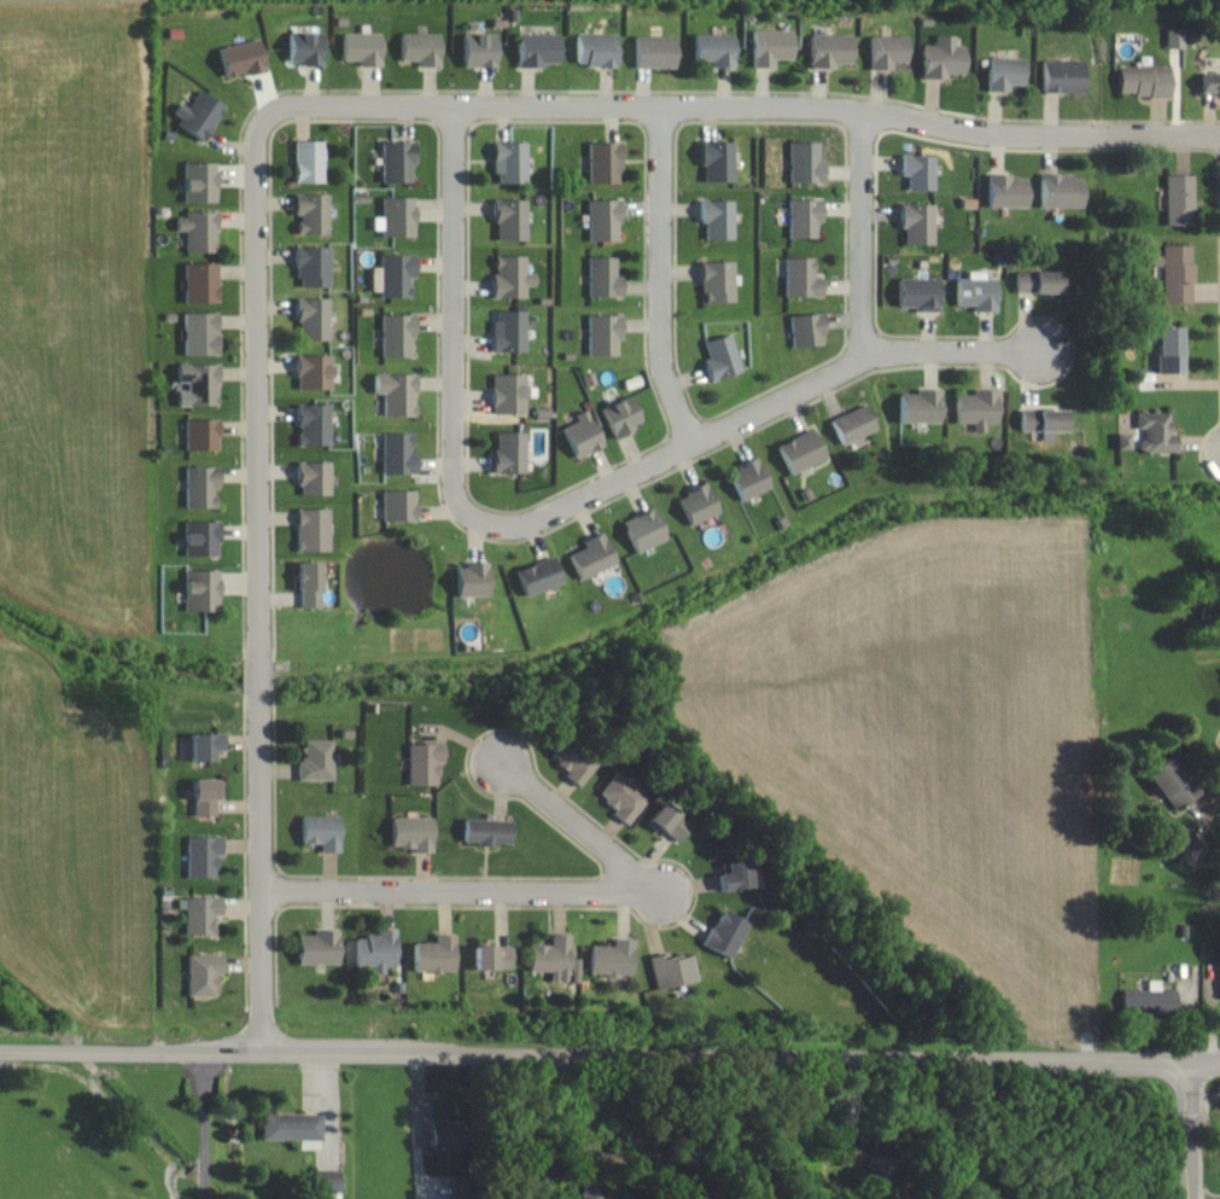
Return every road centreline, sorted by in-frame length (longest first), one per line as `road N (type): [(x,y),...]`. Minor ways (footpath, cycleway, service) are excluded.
road 1 (tertiary): [(0,1048),(1219,1060)]
road 2 (residential): [(268,118),(296,105),(834,107),(1002,135),(1219,135)]
road 3 (residential): [(262,1052),(258,142),(268,118)]
road 4 (residential): [(478,519),(512,528),(538,523),(857,363),(864,350)]
road 5 (residential): [(454,106),(454,483),(457,502),(478,519)]
road 6 (residential): [(264,891),(665,892)]
road 7 (residential): [(662,106),(662,356),(691,441)]
road 8 (residential): [(862,115),(864,350)]
road 9 (residential): [(643,892),(625,865),(503,766)]
road 10 (residential): [(864,350),(1040,350)]
road 11 (tertiary): [(1192,1060),(1191,1198)]

